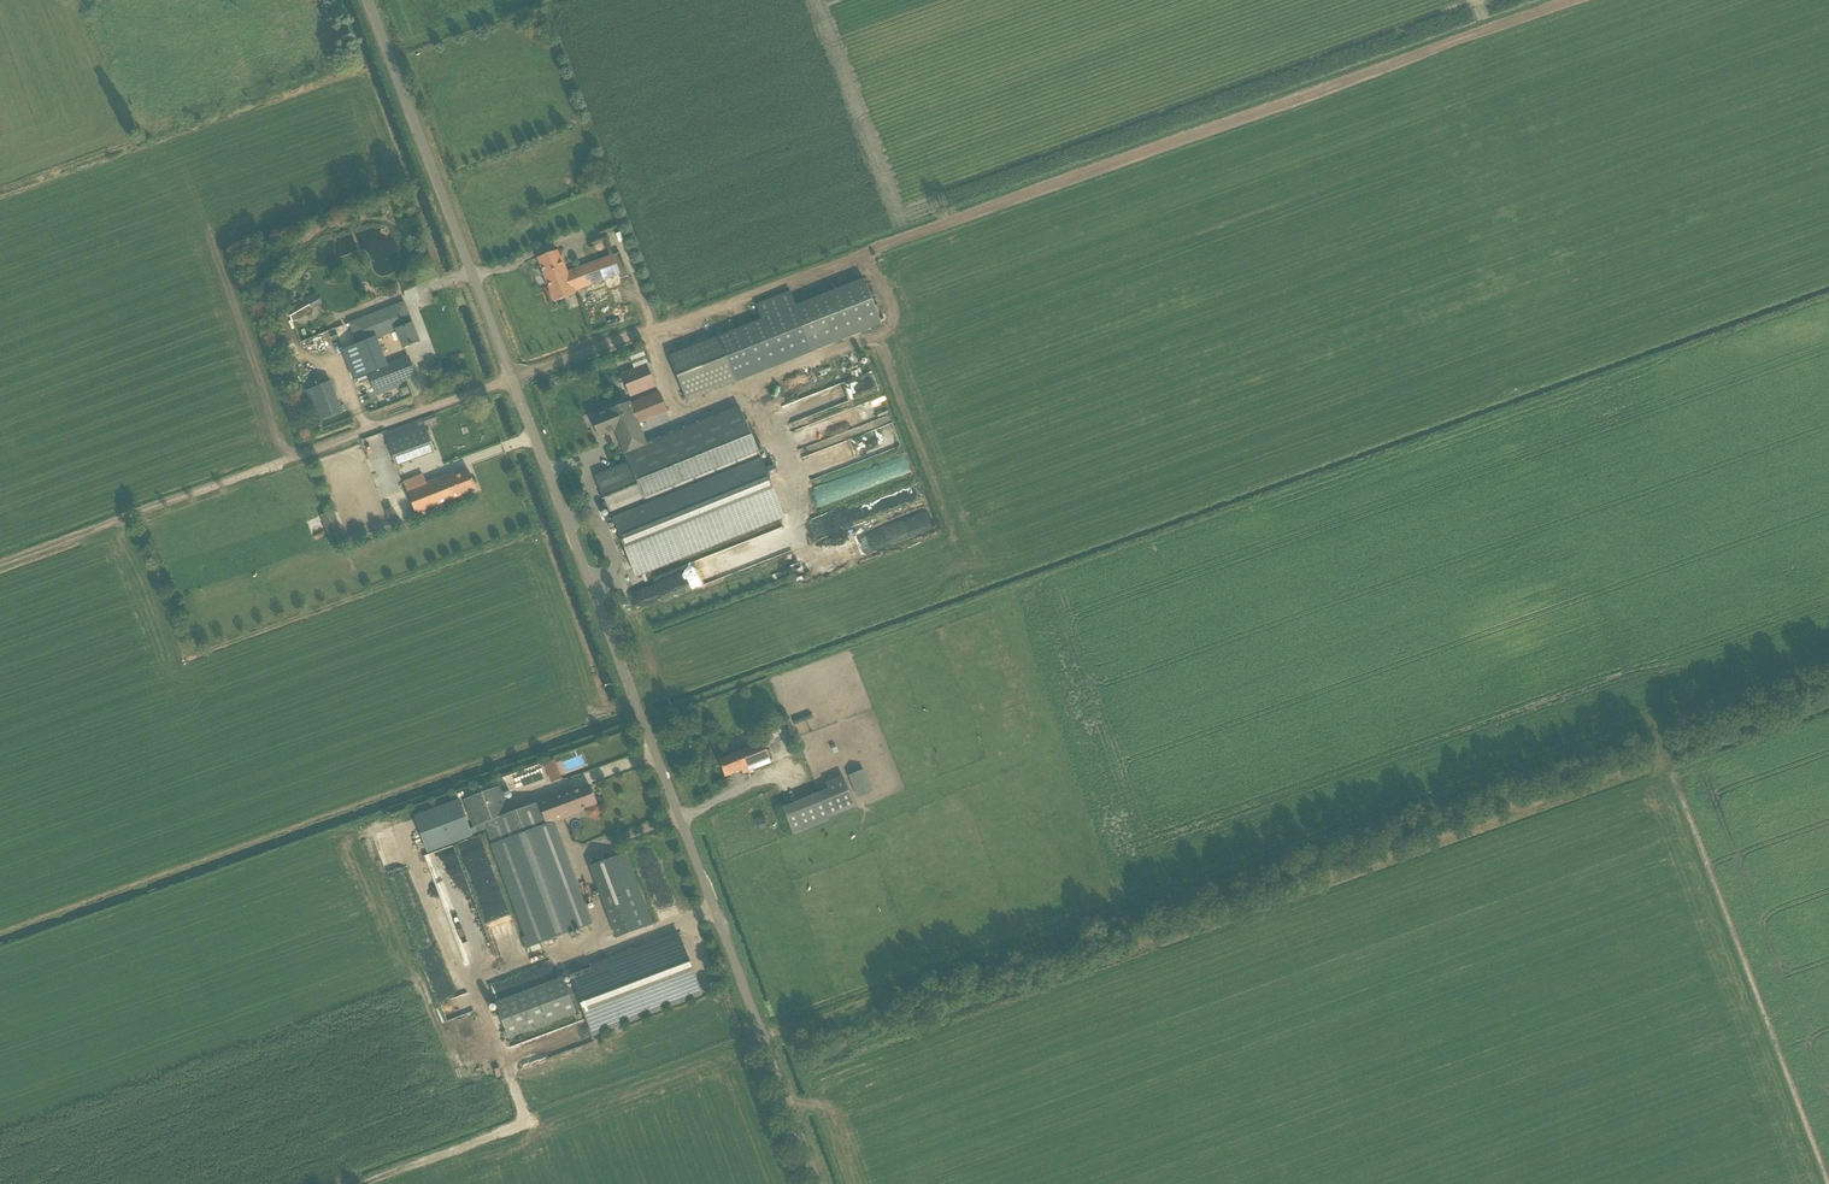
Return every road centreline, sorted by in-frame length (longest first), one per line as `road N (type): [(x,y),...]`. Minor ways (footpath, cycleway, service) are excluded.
road 1 (track): [(1583,0),(0,568)]
road 2 (unclassified): [(819,1183),(365,0)]
road 3 (track): [(408,831),(404,839),(526,1121),(363,1183)]

